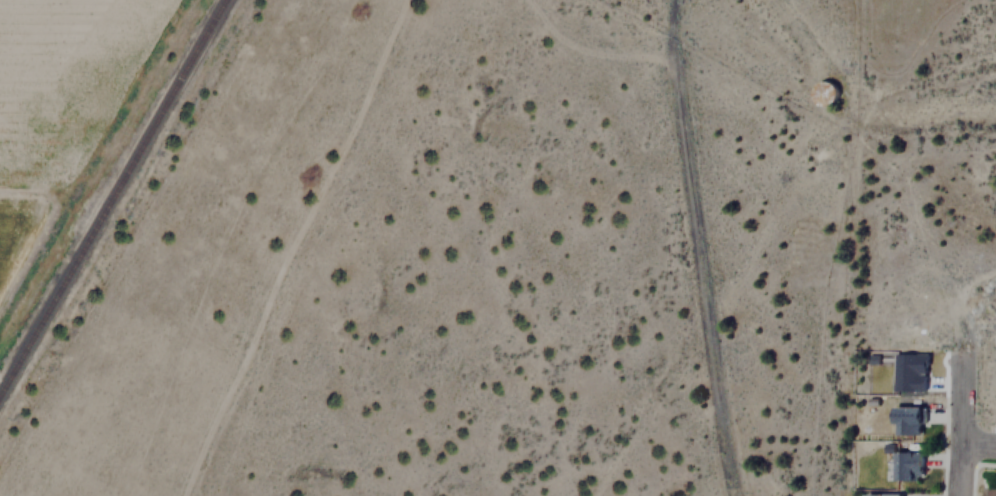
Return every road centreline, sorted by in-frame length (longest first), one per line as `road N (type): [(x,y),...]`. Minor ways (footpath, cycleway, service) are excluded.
road 1 (residential): [(733,495),(682,122),(674,0)]
road 2 (residential): [(185,495),(319,199)]
road 3 (track): [(319,199),(411,0)]
road 4 (residential): [(960,495),(967,365)]

